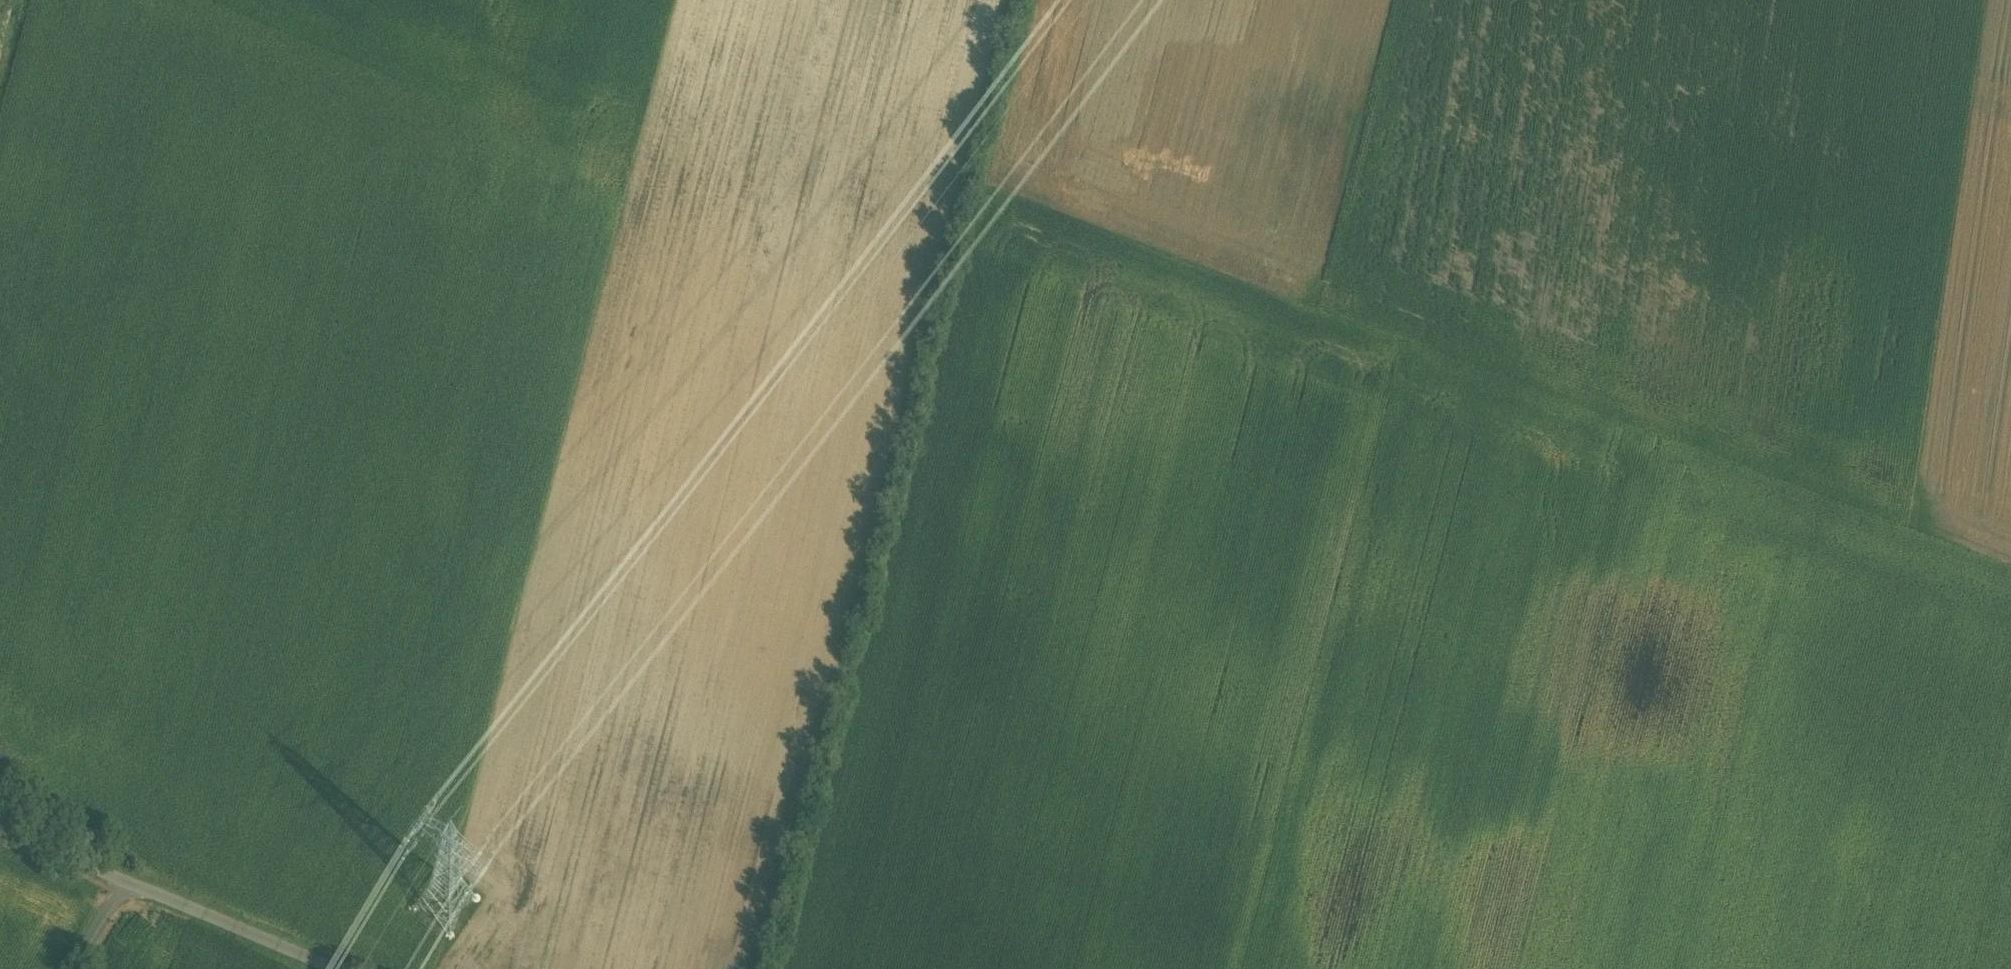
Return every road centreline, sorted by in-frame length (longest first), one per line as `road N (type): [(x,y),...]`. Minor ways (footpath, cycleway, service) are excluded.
road 1 (unclassified): [(0,849),(291,968)]

